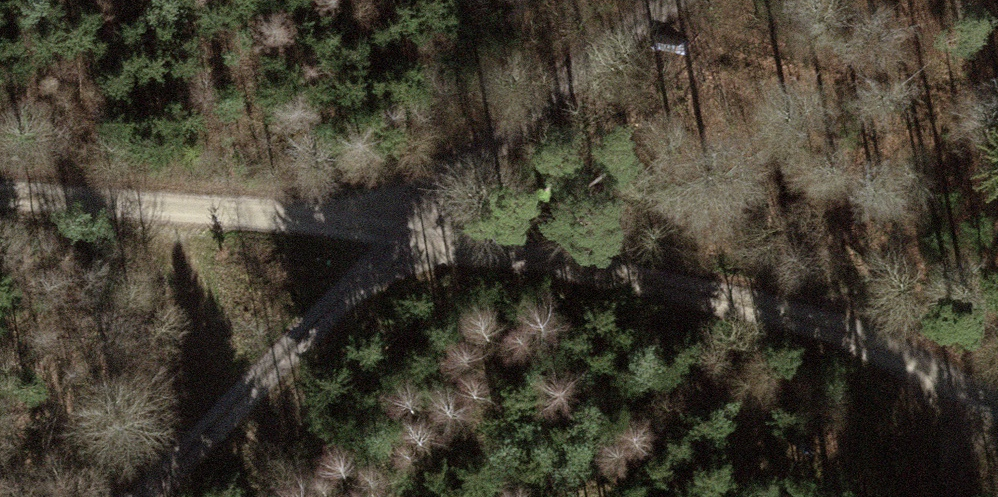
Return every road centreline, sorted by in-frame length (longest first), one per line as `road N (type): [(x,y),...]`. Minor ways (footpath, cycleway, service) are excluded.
road 1 (track): [(997,416),(811,329),(413,225),(0,192)]
road 2 (track): [(671,0),(541,104),(413,225),(150,496)]
road 3 (track): [(140,203),(203,308),(212,382),(202,449)]

